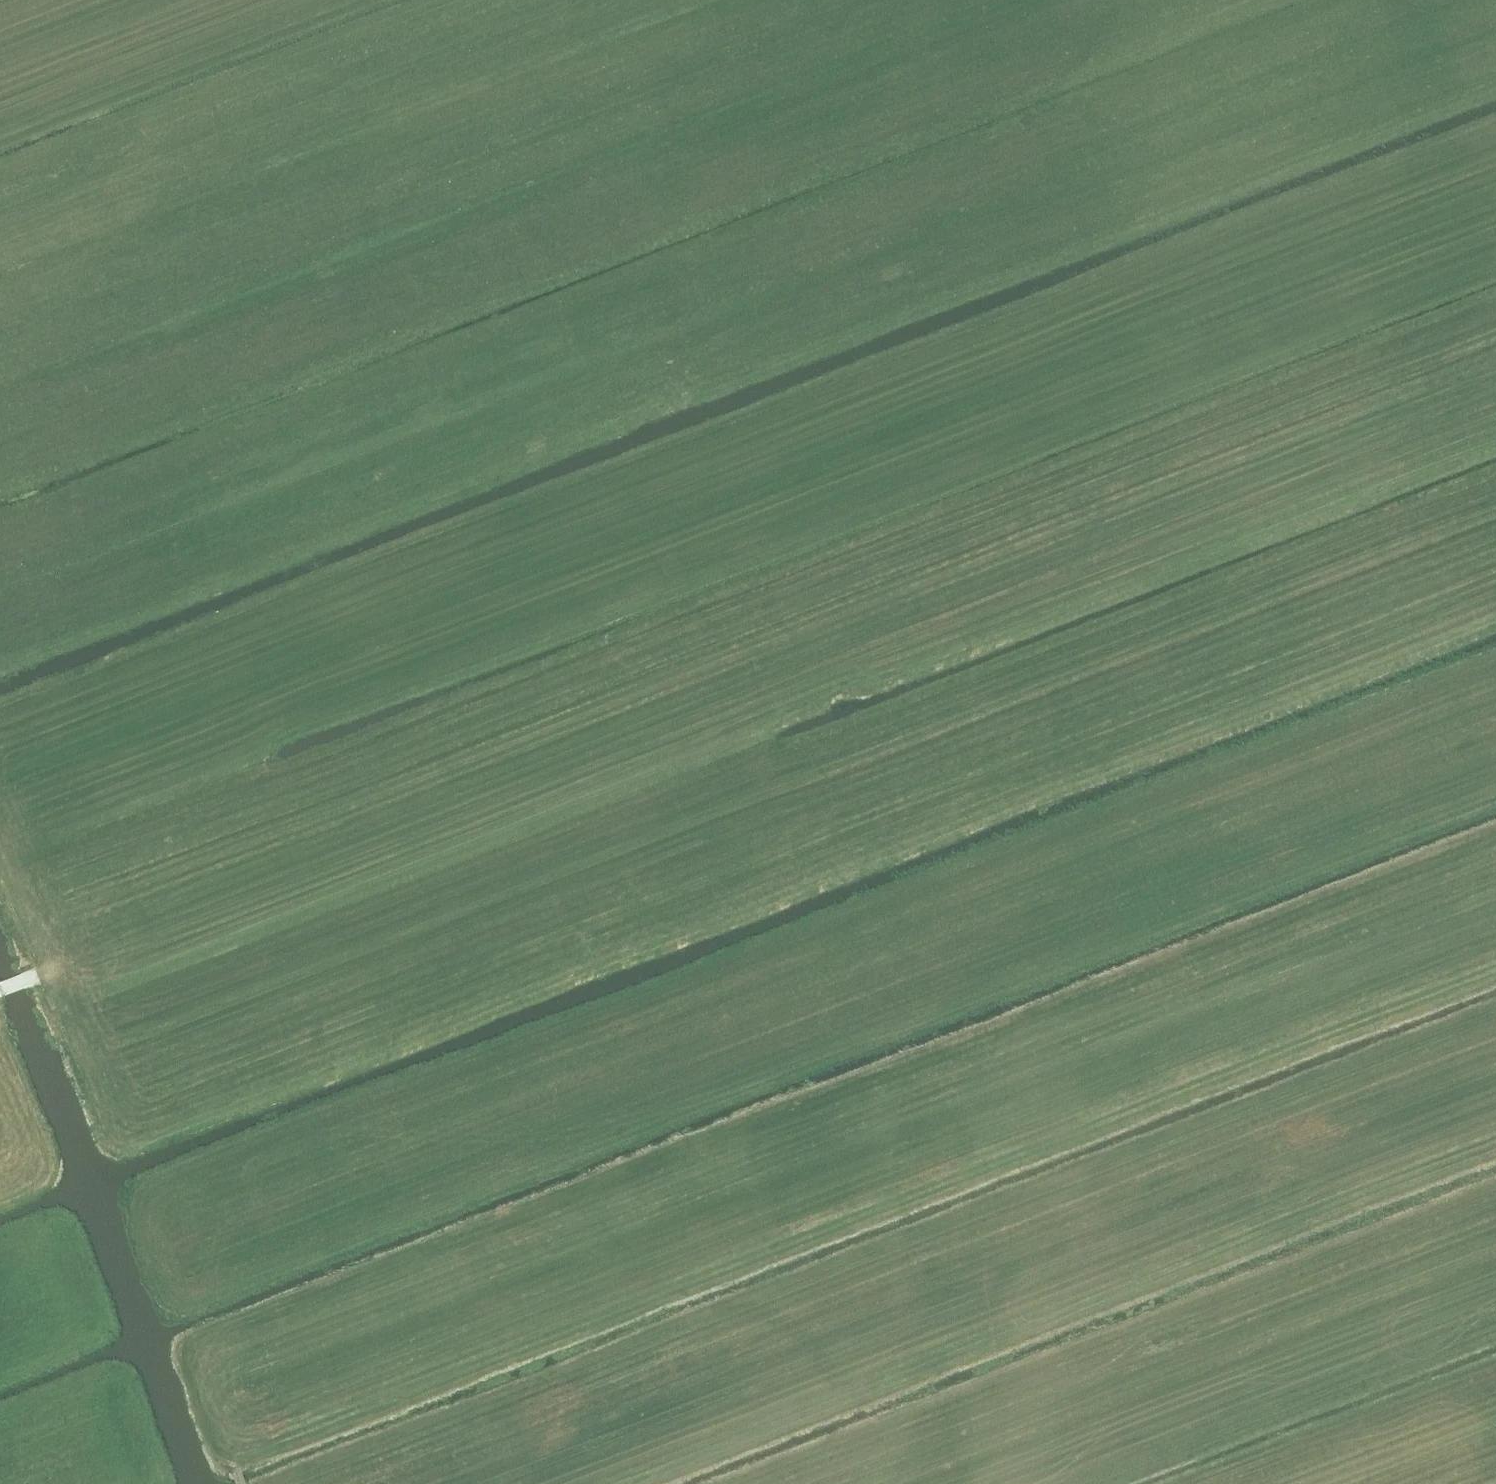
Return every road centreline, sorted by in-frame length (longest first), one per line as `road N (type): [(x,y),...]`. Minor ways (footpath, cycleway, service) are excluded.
road 1 (track): [(0,987),(129,935)]

